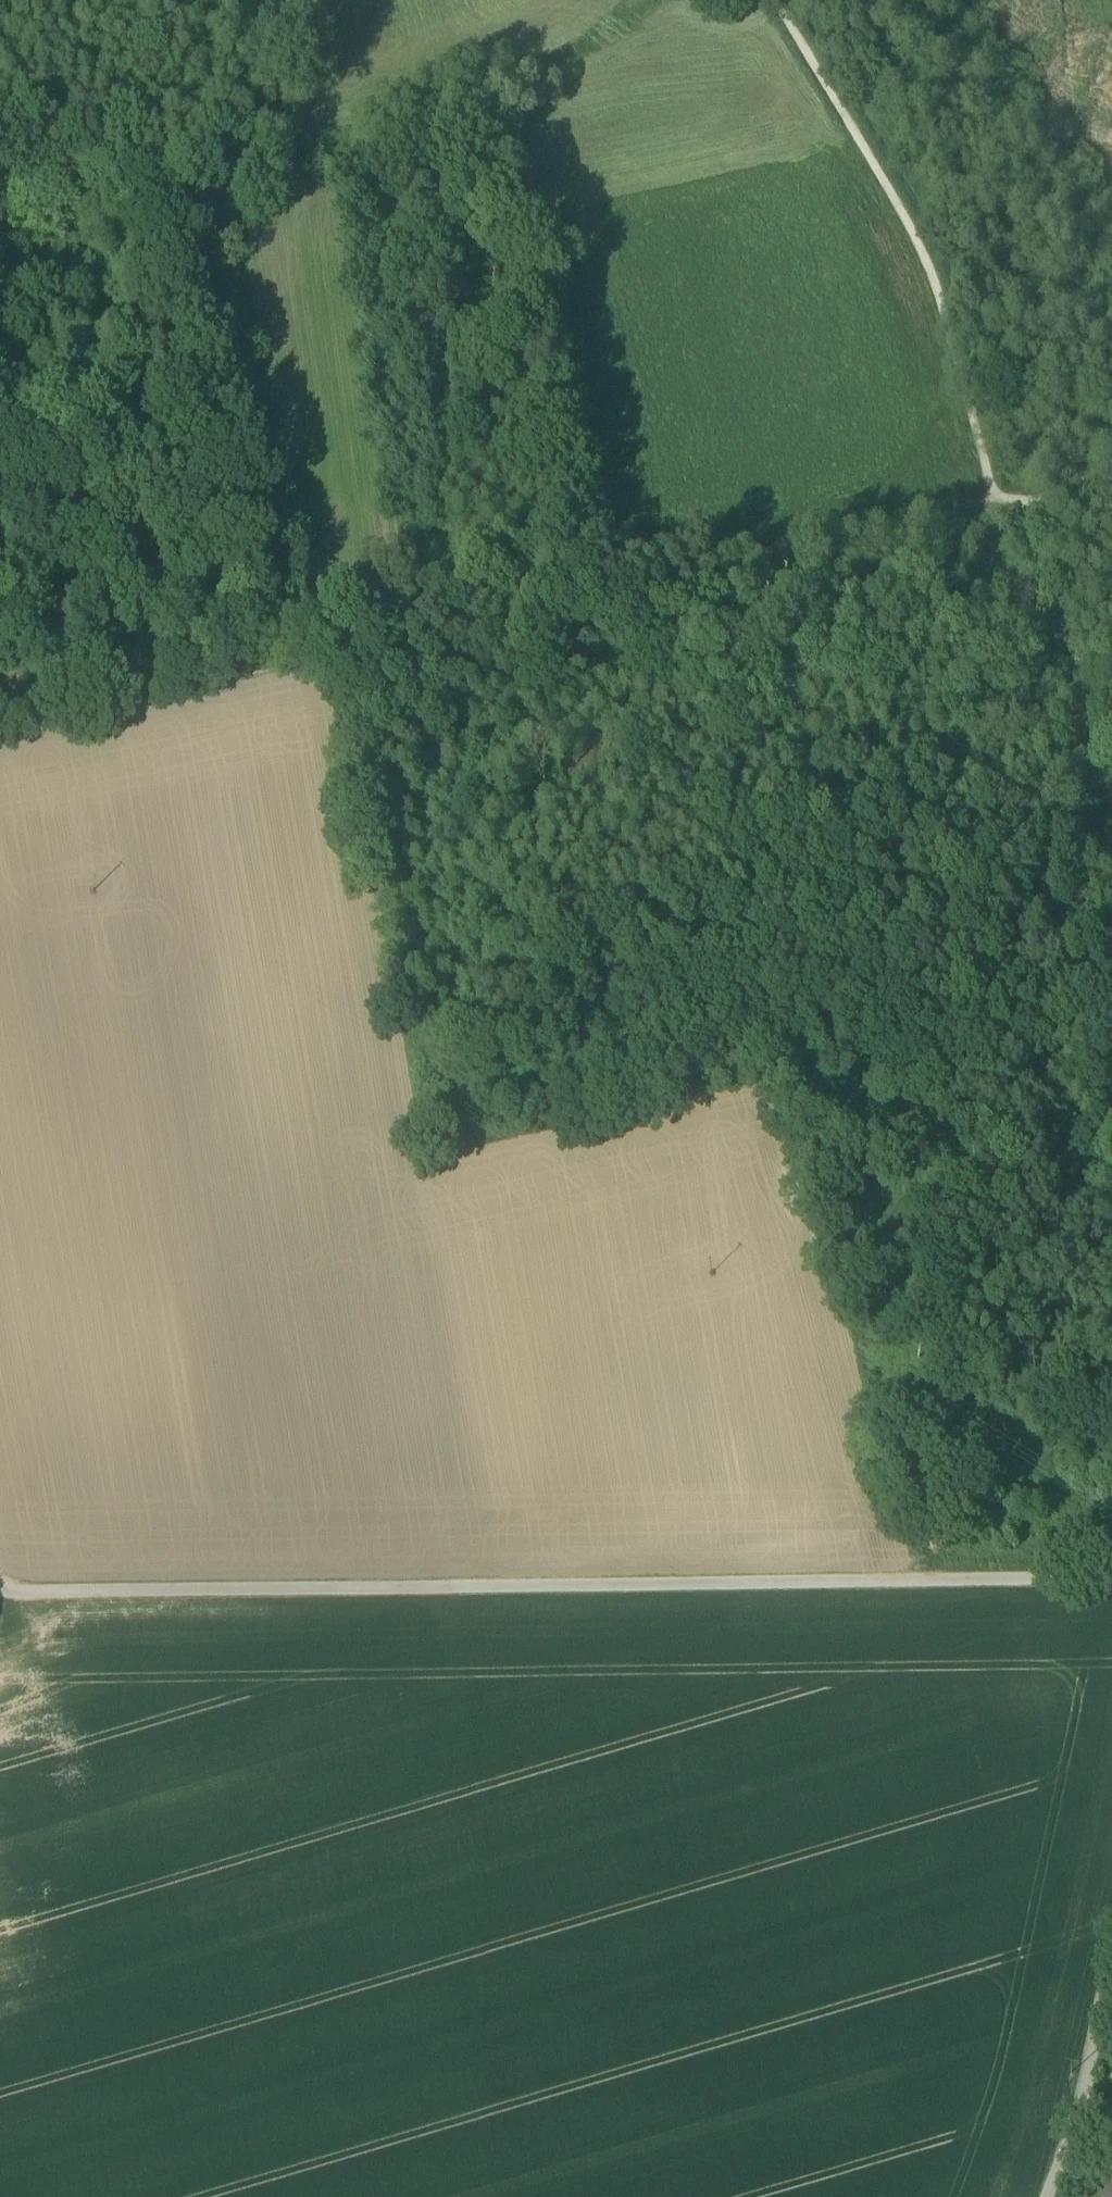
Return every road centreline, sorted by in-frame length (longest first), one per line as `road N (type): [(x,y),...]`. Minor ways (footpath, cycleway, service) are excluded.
road 1 (track): [(1111,1575),(0,1588)]
road 2 (track): [(1003,506),(0,721)]
road 3 (unclassified): [(1111,1968),(1083,2103),(1047,2196)]

